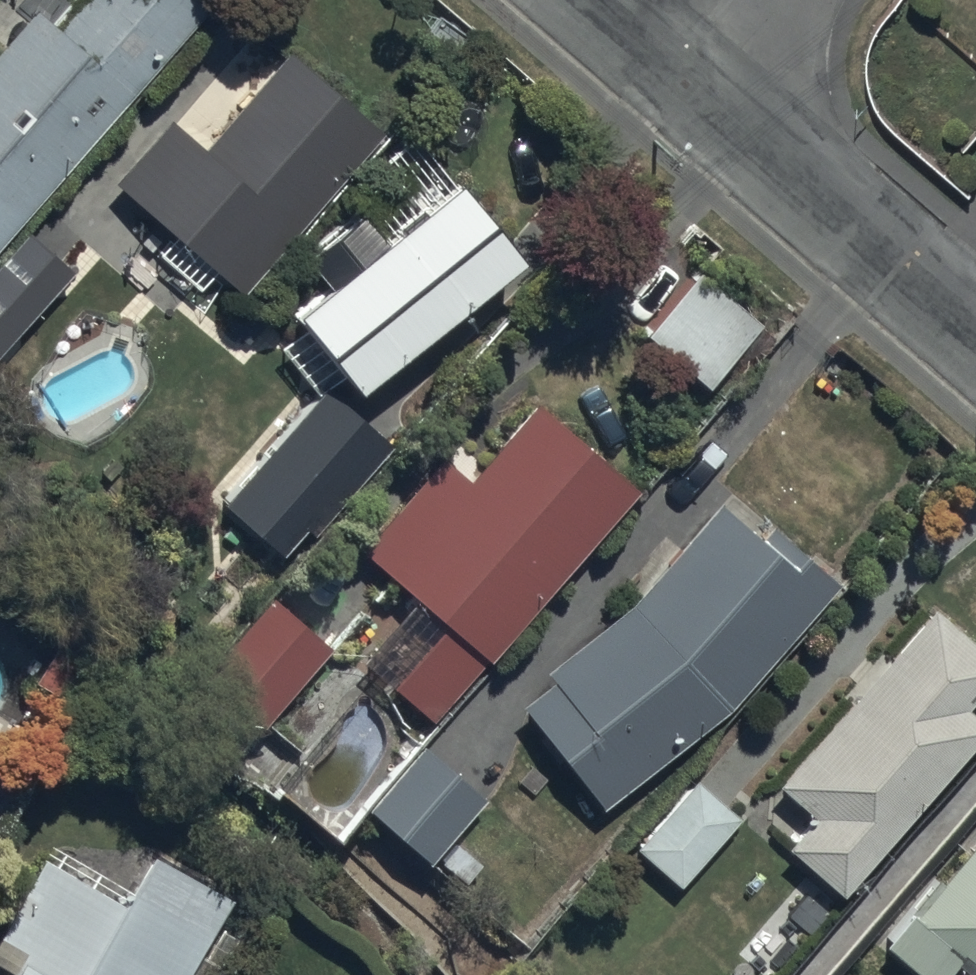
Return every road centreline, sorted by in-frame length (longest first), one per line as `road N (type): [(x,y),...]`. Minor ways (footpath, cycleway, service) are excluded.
road 1 (residential): [(691,85),(975,332)]
road 2 (residential): [(593,0),(691,85)]

